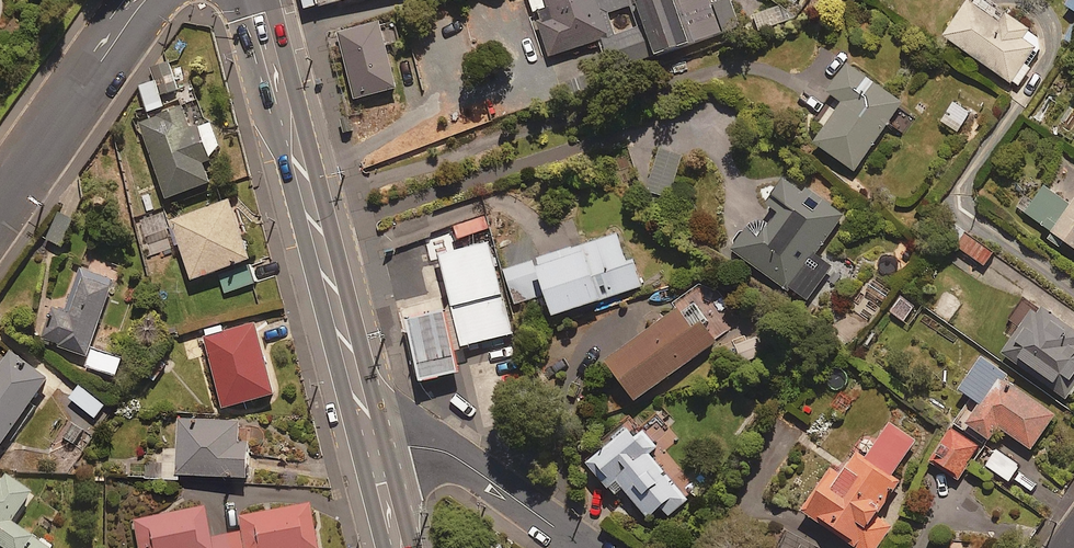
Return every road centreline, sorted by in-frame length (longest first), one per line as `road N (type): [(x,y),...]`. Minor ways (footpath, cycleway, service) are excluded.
road 1 (secondary): [(372,435),(261,0)]
road 2 (residential): [(145,0),(0,205)]
road 3 (residential): [(372,435),(436,445),(589,547)]

